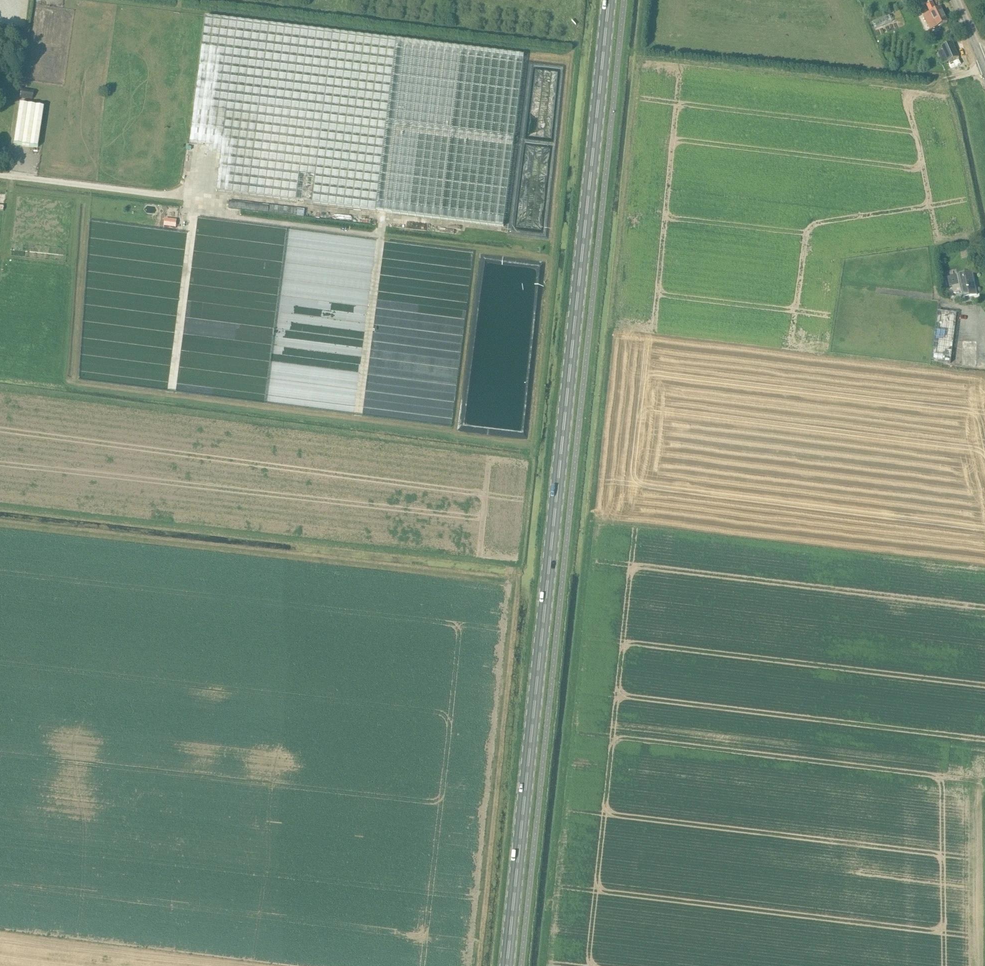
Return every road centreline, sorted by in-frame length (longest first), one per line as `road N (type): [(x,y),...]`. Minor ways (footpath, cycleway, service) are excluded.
road 1 (secondary): [(505,965),(607,0)]
road 2 (track): [(194,214),(381,237),(358,417)]
road 3 (track): [(195,201),(171,394)]

